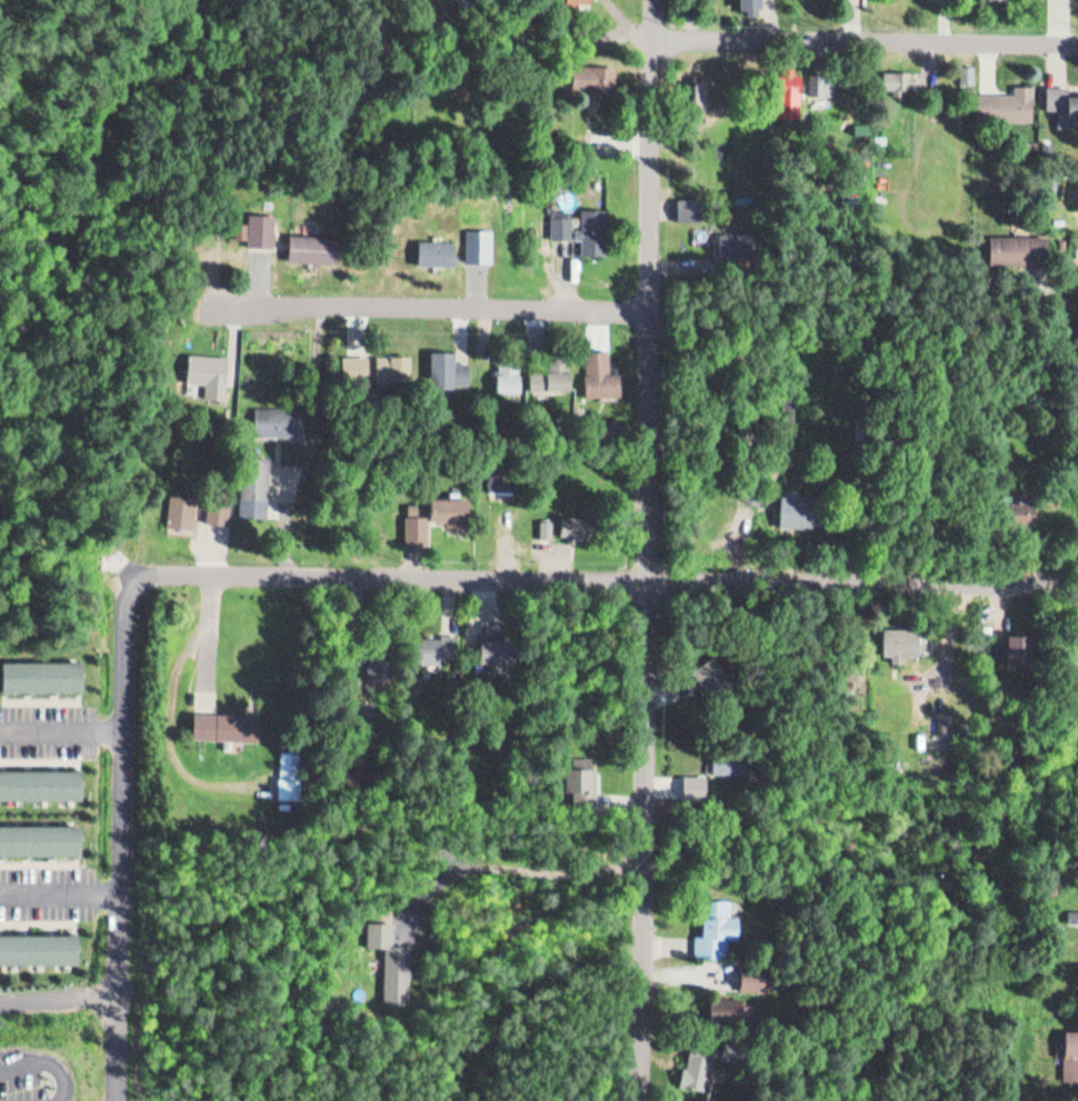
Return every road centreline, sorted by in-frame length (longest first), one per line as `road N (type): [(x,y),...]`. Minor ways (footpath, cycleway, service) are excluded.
road 1 (residential): [(642,1100),(656,0)]
road 2 (residential): [(1077,577),(199,571)]
road 3 (residential): [(1077,51),(653,37),(310,11)]
road 4 (residential): [(199,571),(131,589),(120,990),(0,999)]
road 5 (residential): [(655,303),(202,302)]

